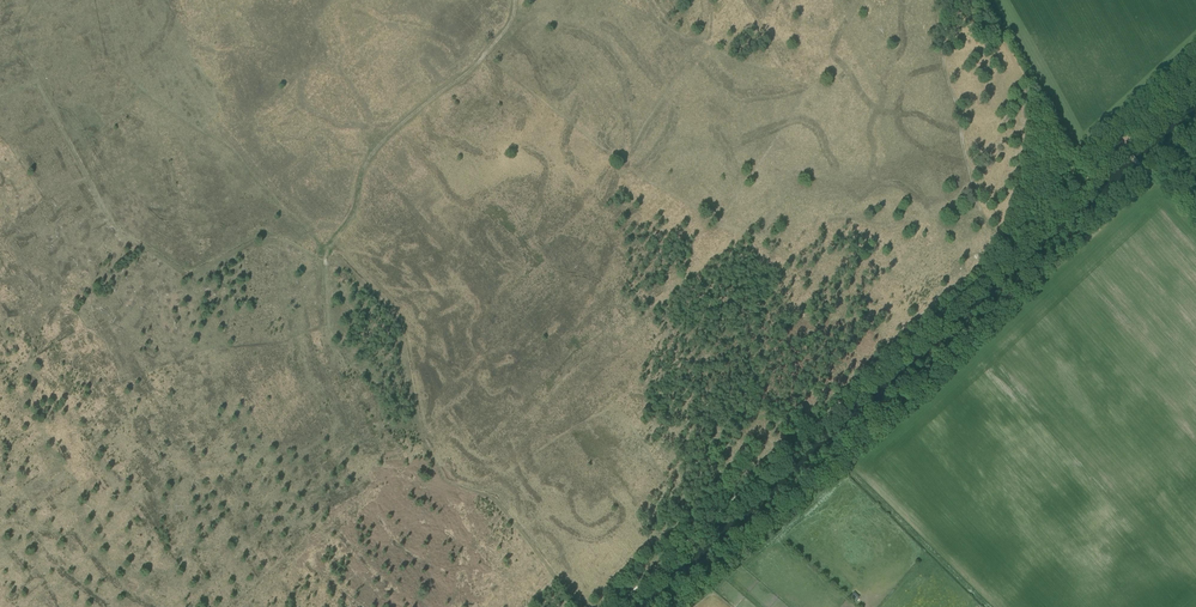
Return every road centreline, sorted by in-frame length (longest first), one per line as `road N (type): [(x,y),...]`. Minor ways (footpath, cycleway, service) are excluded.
road 1 (track): [(617,606),(1130,143)]

